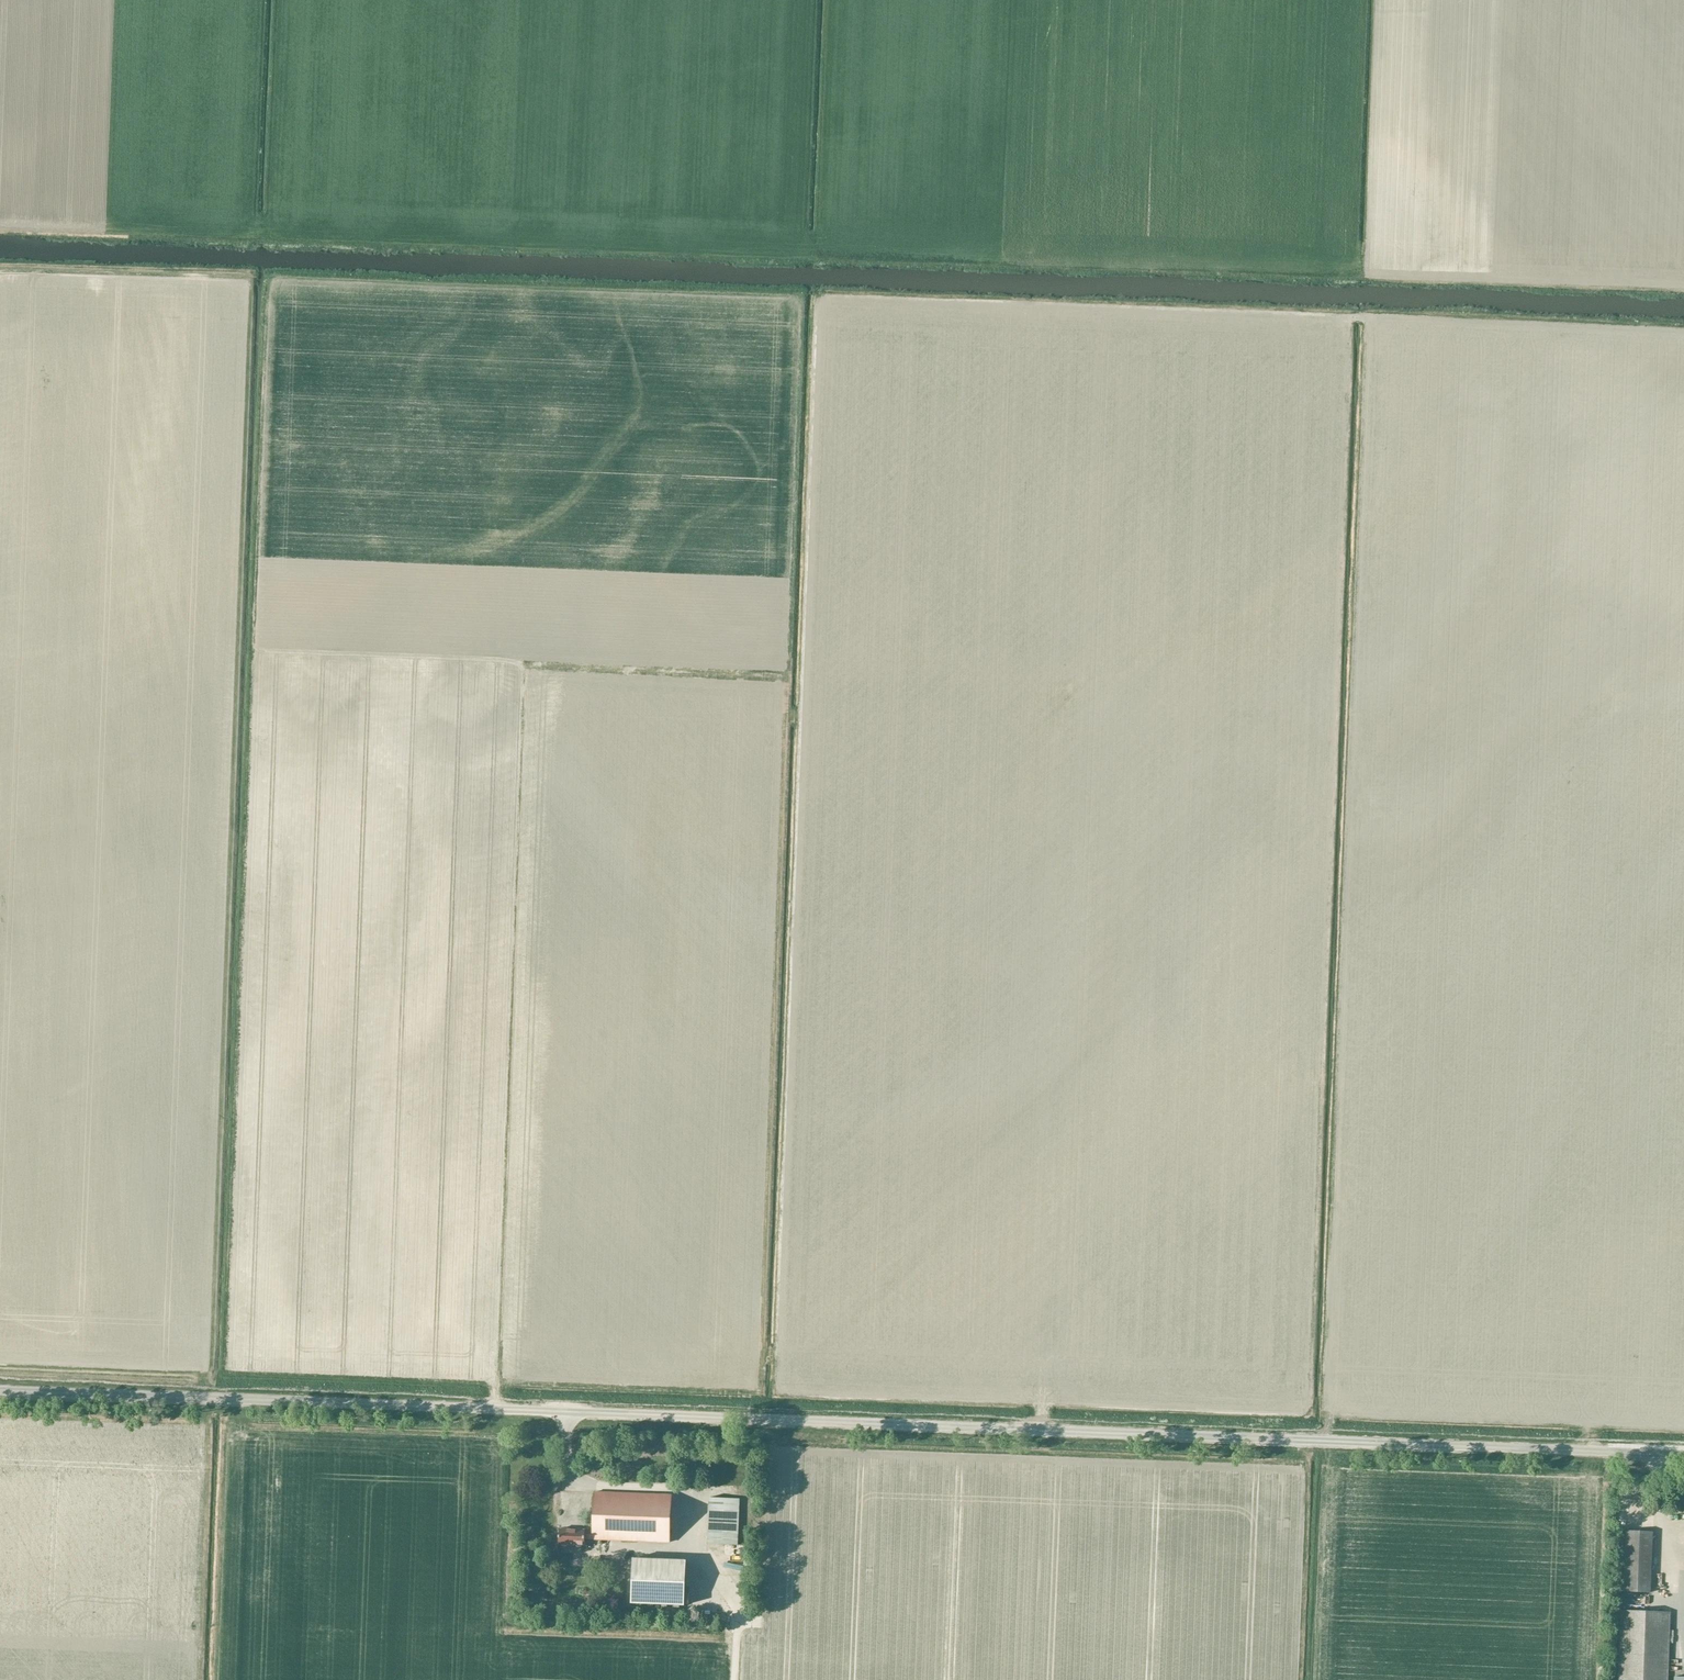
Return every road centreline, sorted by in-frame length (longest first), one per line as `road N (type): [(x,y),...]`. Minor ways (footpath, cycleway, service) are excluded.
road 1 (unclassified): [(1683,1454),(0,1391)]

